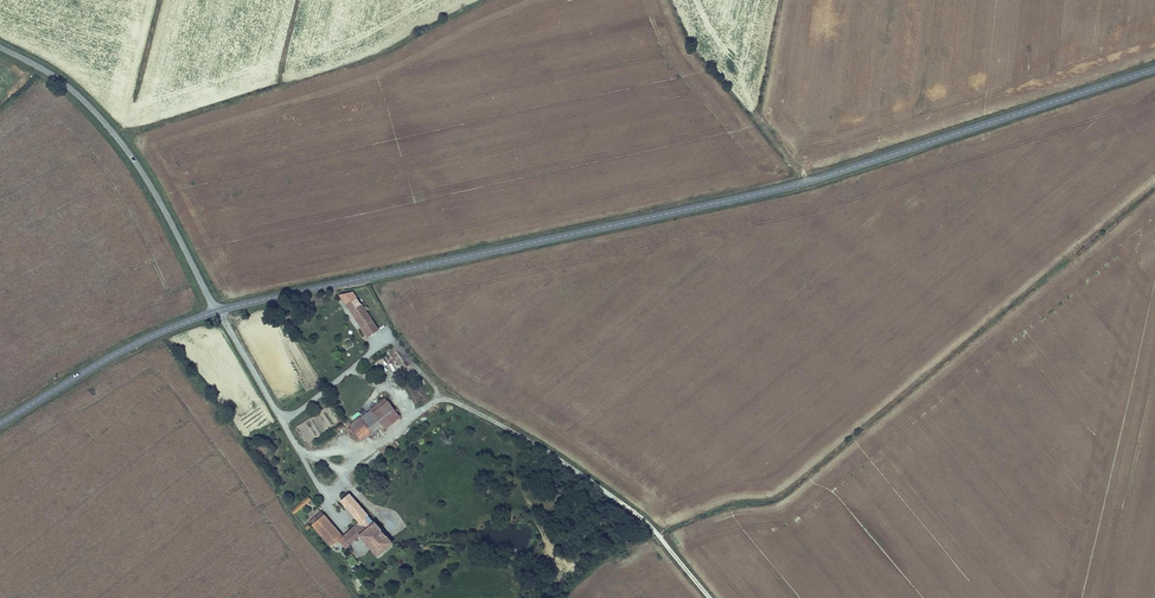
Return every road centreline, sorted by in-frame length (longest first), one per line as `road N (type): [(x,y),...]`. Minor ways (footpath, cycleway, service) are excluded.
road 1 (tertiary): [(216,311),(775,190),(1154,68)]
road 2 (track): [(281,418),(309,454),(352,454),(428,404),(455,401),(513,430),(648,524),(711,597)]
road 3 (unclassified): [(0,46),(55,74),(99,116),(166,215),(216,311)]
road 4 (track): [(219,310),(281,418),(389,339),(443,400)]
road 5 (tertiary): [(0,424),(116,354),(216,311)]

